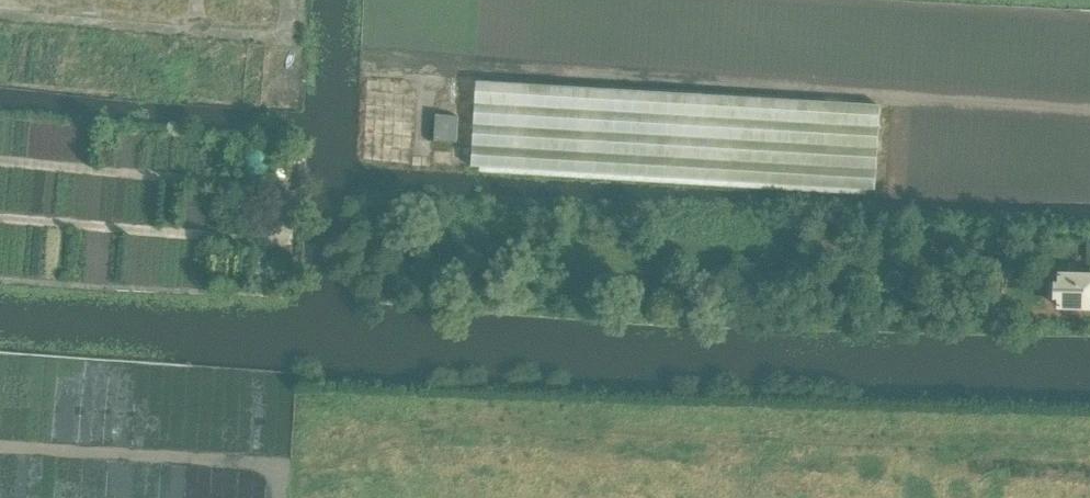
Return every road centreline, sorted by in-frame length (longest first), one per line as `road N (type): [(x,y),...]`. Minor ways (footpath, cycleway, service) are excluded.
road 1 (track): [(541,74),(1089,109)]

